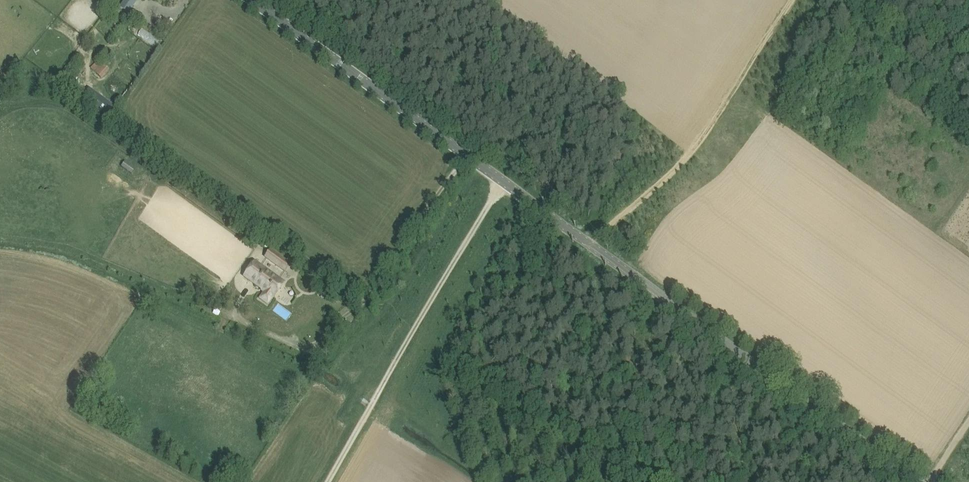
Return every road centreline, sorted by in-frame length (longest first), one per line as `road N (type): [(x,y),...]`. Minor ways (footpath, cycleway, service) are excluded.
road 1 (tertiary): [(916,481),(463,154)]
road 2 (track): [(325,481),(504,183)]
road 3 (track): [(790,0),(706,133),(589,245)]
road 4 (tertiary): [(463,154),(251,0)]
road 5 (unclassified): [(353,305),(463,154)]
road 6 (track): [(601,481),(705,329)]

